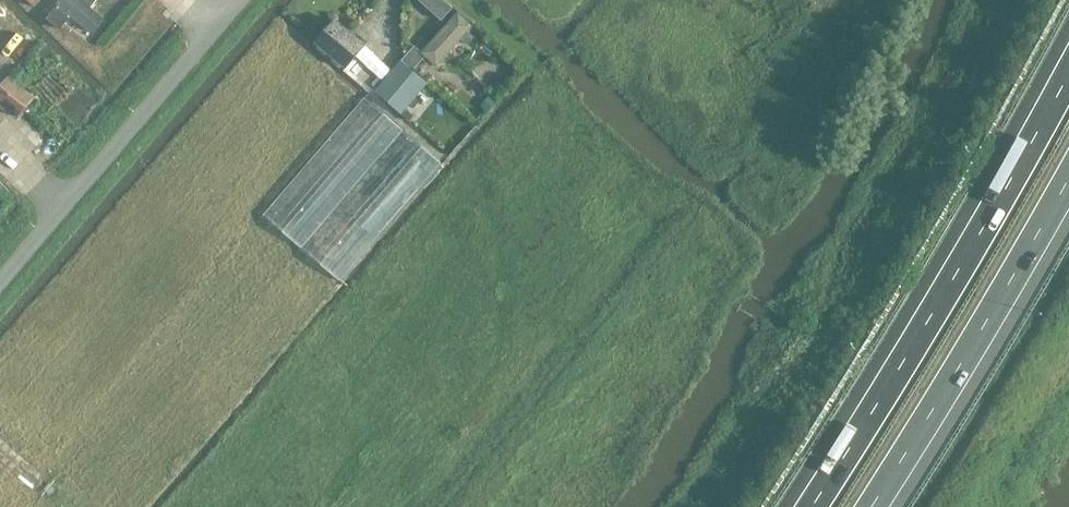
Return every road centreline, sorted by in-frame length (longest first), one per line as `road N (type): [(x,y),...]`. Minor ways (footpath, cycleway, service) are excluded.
road 1 (motorway): [(1068,73),(812,506)]
road 2 (motorway): [(871,506),(1068,174)]
road 3 (unclassified): [(0,282),(237,0)]

